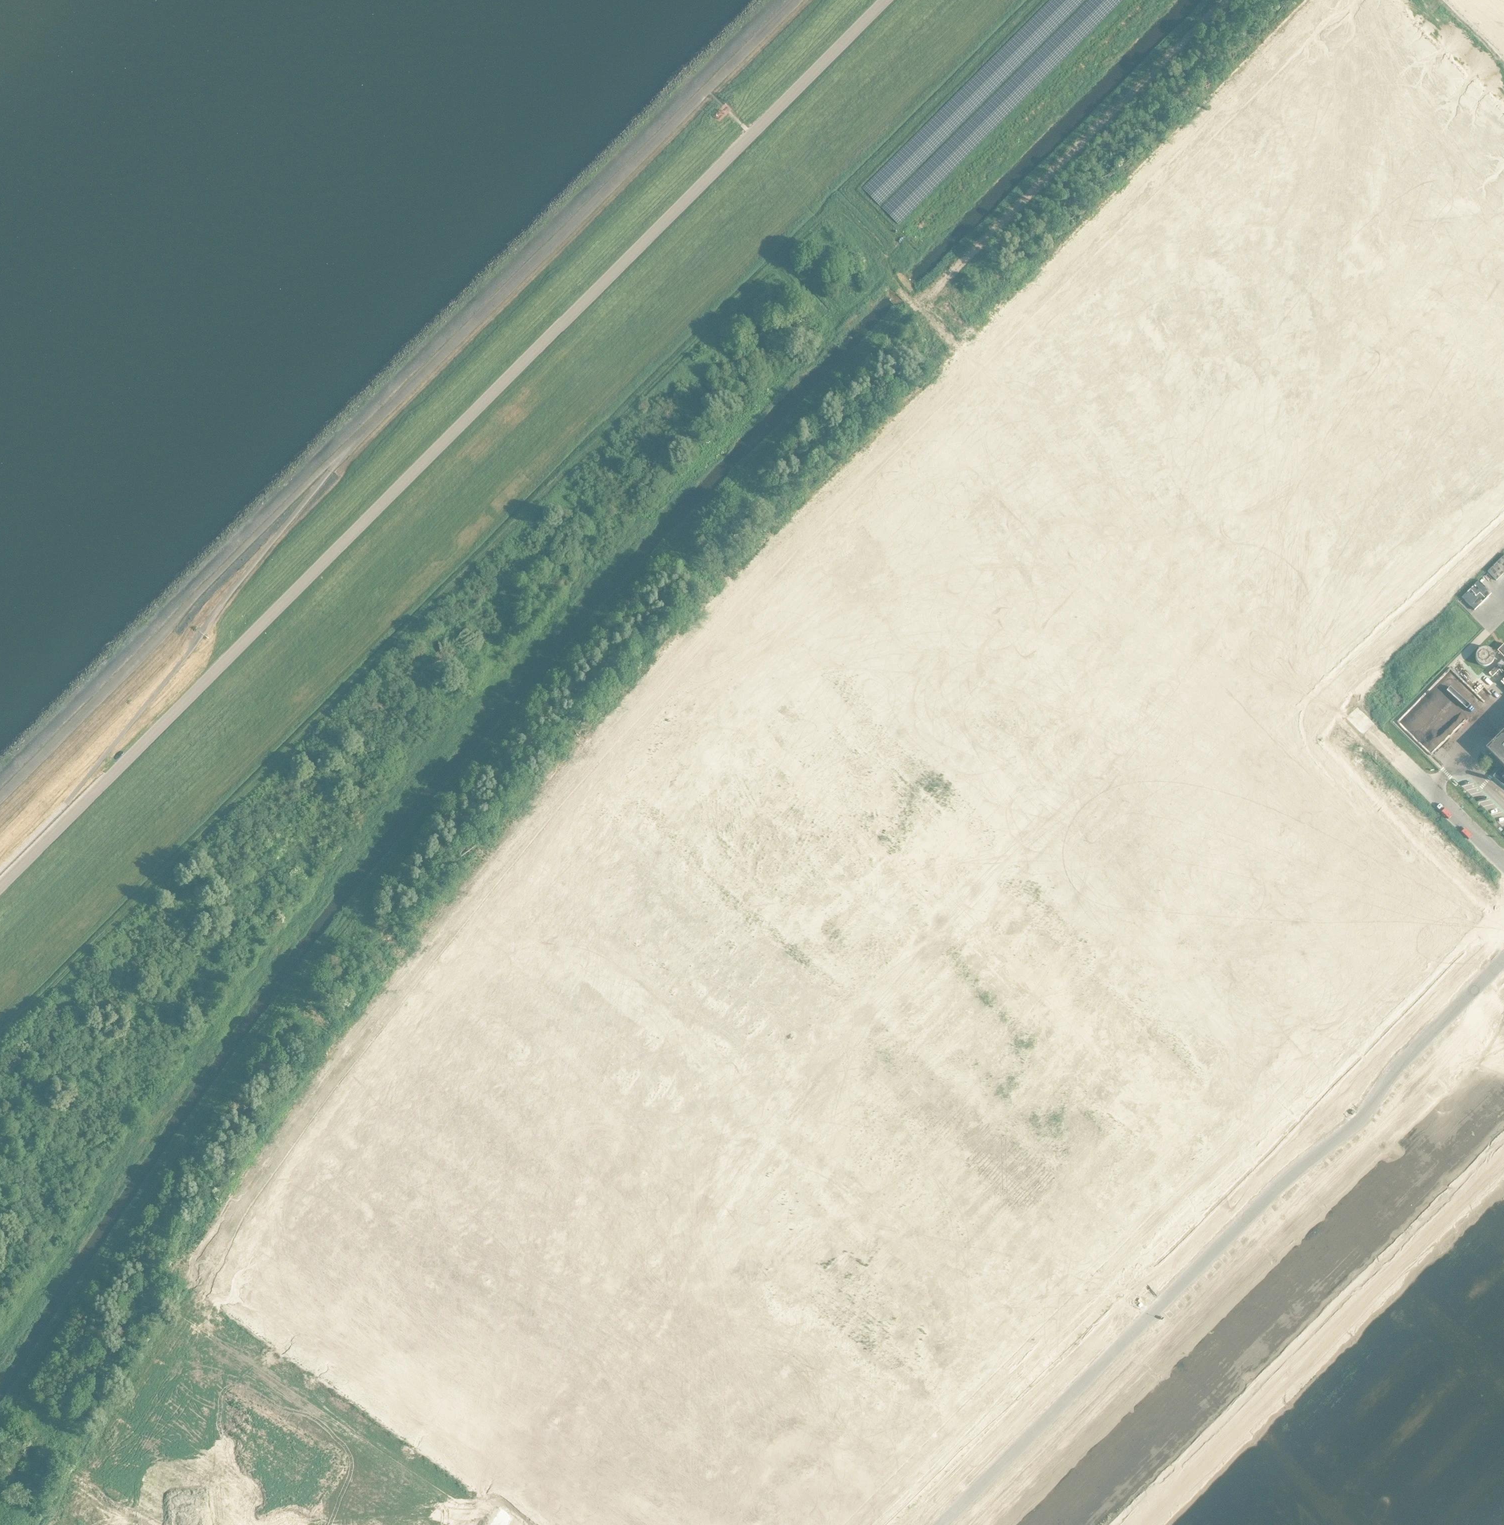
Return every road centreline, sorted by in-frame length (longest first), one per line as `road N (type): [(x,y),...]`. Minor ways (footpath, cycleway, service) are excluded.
road 1 (tertiary): [(0,892),(888,0)]
road 2 (unclassified): [(1503,941),(918,1524)]
road 3 (unclassified): [(967,1524),(1503,984)]

